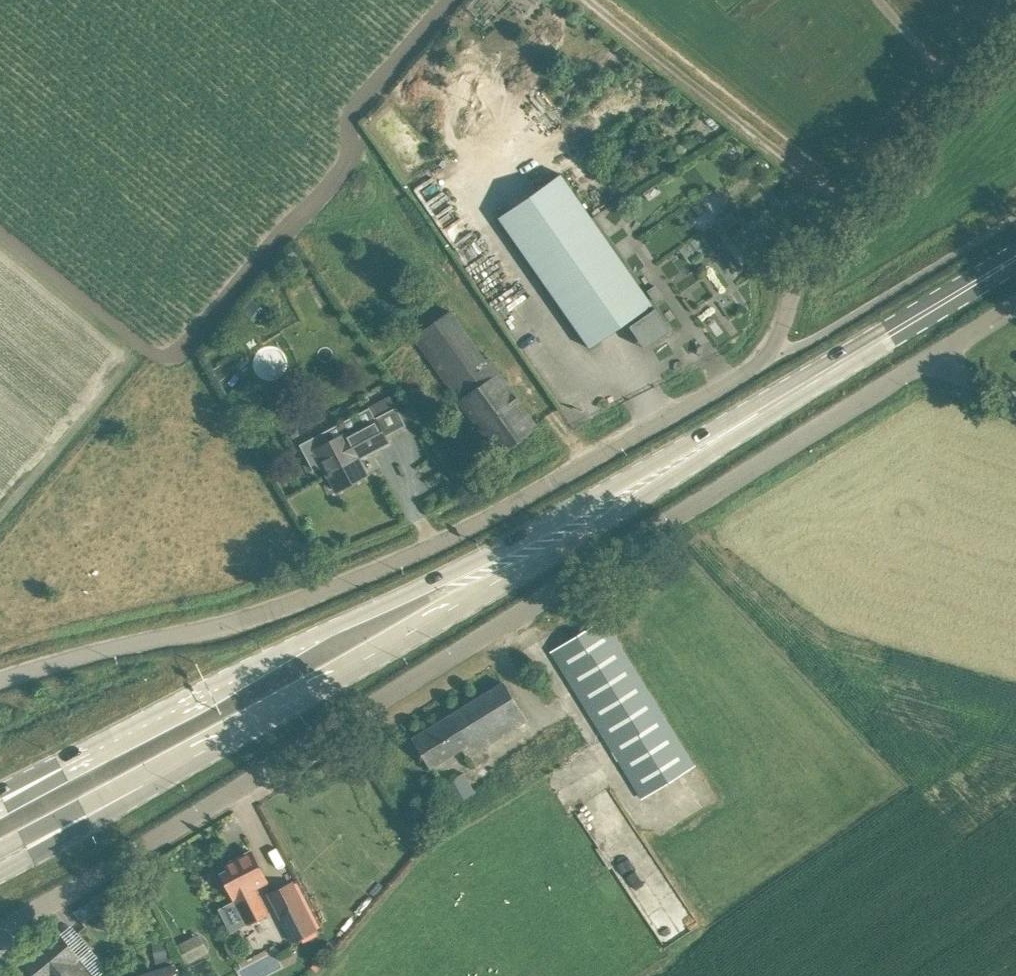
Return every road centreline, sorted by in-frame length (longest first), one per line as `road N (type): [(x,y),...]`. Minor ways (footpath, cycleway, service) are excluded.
road 1 (unclassified): [(1015,13),(815,246),(793,282),(783,331),(747,372),(544,487),(366,575),(254,615),(0,681)]
road 2 (unclassified): [(918,364),(0,937)]
road 3 (primary): [(549,538),(268,656),(28,784)]
road 4 (primary): [(54,831),(447,614),(549,538)]
road 5 (primary): [(549,538),(1015,256)]

